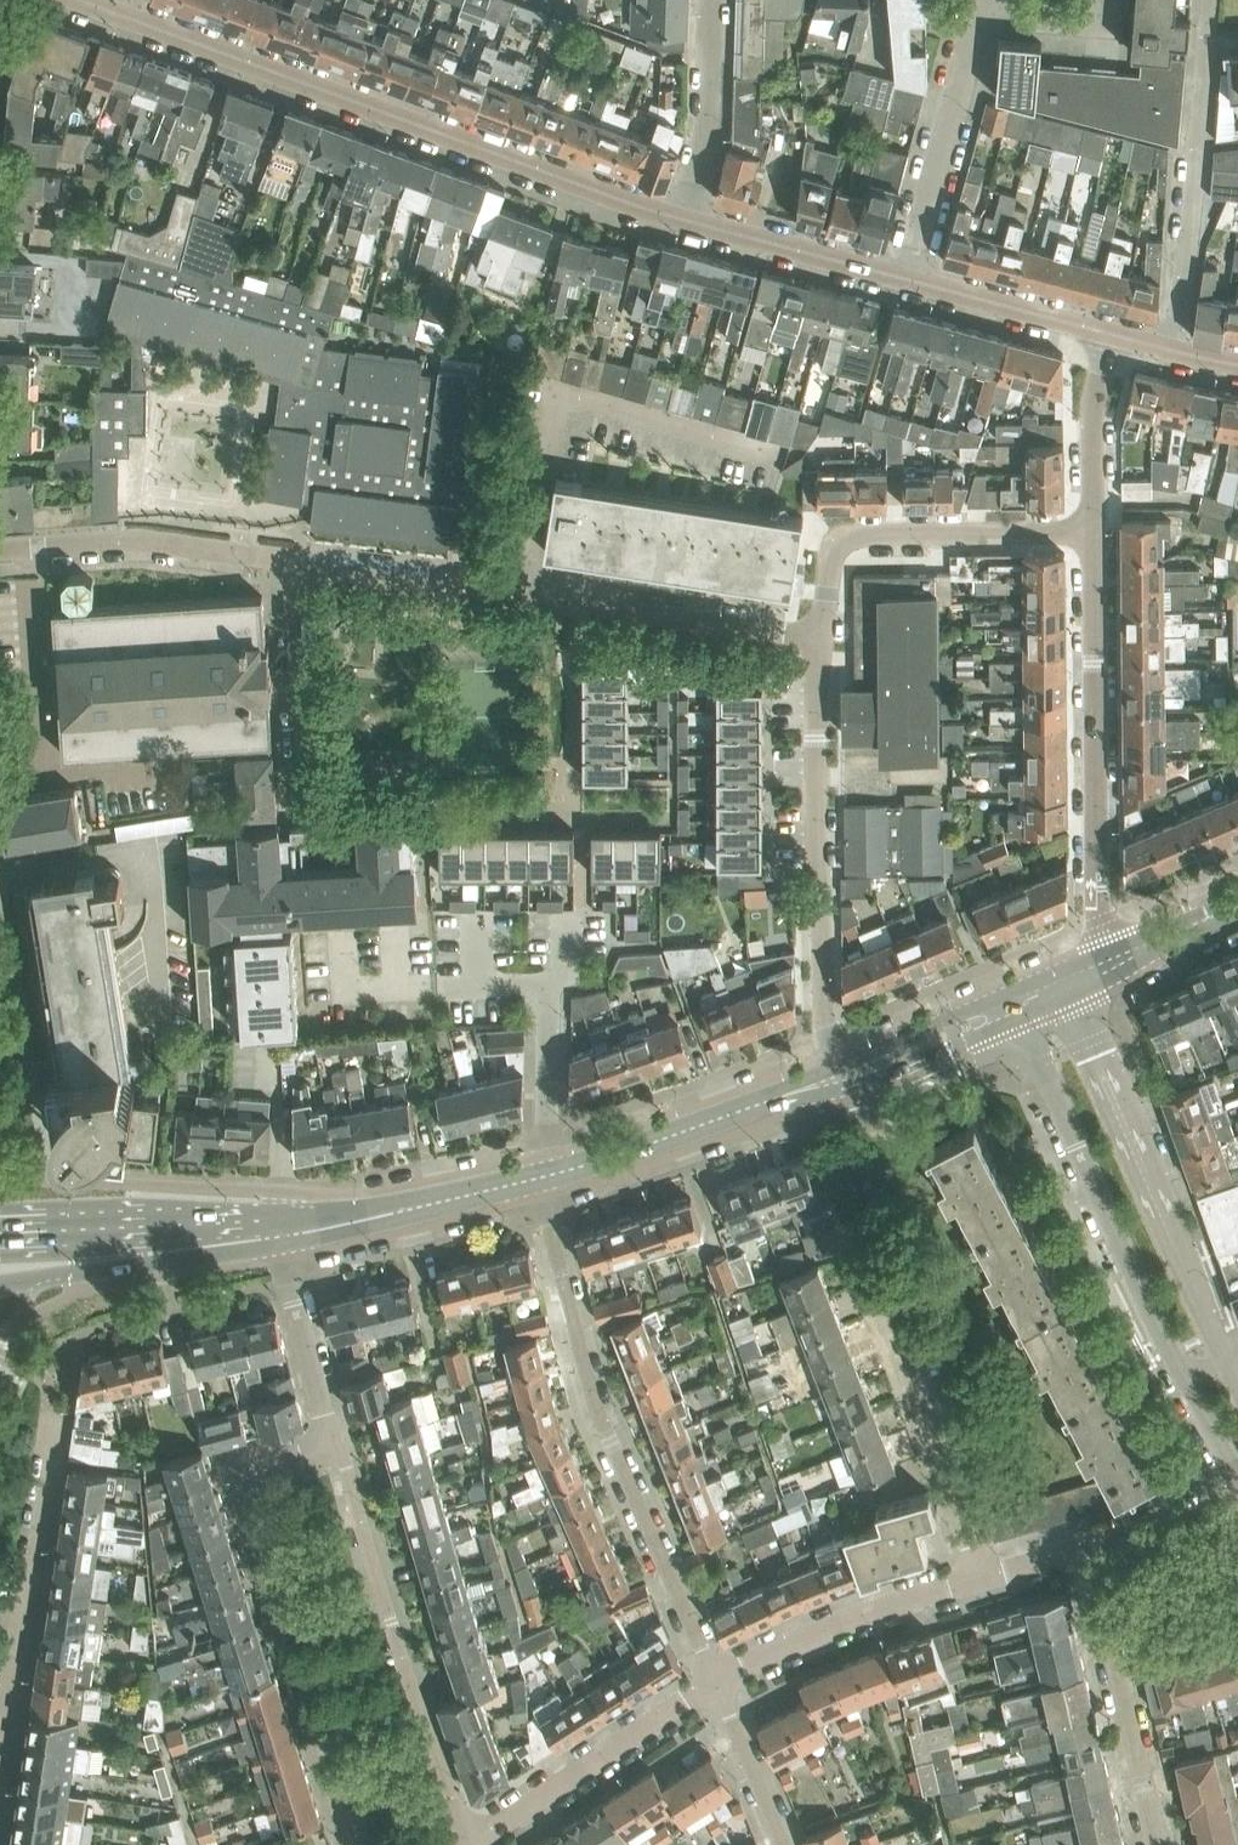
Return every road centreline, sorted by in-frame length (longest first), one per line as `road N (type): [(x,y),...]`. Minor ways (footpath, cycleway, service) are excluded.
road 1 (unclassified): [(819,636),(547,596),(527,573),(560,407),(579,398),(784,454)]
road 2 (residential): [(687,221),(94,4)]
road 3 (residential): [(543,1177),(541,1197),(595,1402),(715,1682)]
road 4 (unclassified): [(303,774),(289,580),(261,558),(149,541),(0,552)]
road 5 (residential): [(333,1442),(248,1468),(235,1487),(356,1844)]
road 6 (residential): [(848,1072),(824,1000),(815,855),(819,636)]
road 7 (residential): [(1114,963),(1098,906),(1095,527)]
road 8 (residential): [(469,1844),(333,1442)]
road 9 (residential): [(1012,1007),(1184,1380)]
road 10 (residential): [(1226,1361),(1068,983)]
road 11 (residential): [(819,636),(831,560),(843,539),(865,531),(1095,527)]
road 12 (residential): [(977,1577),(946,1459),(863,1244)]
road 13 (residential): [(1172,350),(1207,0)]
road 14 (tertiary): [(543,1177),(848,1072)]
road 15 (unclassified): [(0,1737),(48,1419)]
road 16 (residential): [(1151,1844),(1082,1552)]
road 17 (residential): [(908,279),(981,0)]
road 18 (residential): [(481,1844),(715,1682)]
road 19 (residential): [(715,1682),(862,1616),(977,1577)]
road 20 (tertiary): [(272,1228),(543,1177)]
road 21 (residential): [(908,279),(687,221)]
road 22 (residential): [(687,221),(708,136),(713,0)]
road 23 (residential): [(333,1442),(272,1228)]
road 24 (residential): [(1095,527),(1094,327)]
road 25 (residential): [(1094,327),(908,279)]
road 26 (unclassified): [(544,986),(543,1177)]
road 27 (tertiary): [(848,1072),(906,1066),(973,1037),(1012,1007)]
road 28 (tertiary): [(1012,1007),(961,1014),(848,1072)]
road 29 (residential): [(715,1682),(784,1844)]
road 30 (residential): [(1082,1552),(1237,1517)]
road 31 (tertiary): [(0,1278),(72,1269),(140,1242)]
road 32 (tertiary): [(140,1242),(0,1232)]
road 33 (tertiary): [(1114,963),(1237,906)]
road 34 (tertiary): [(140,1242),(272,1228)]

